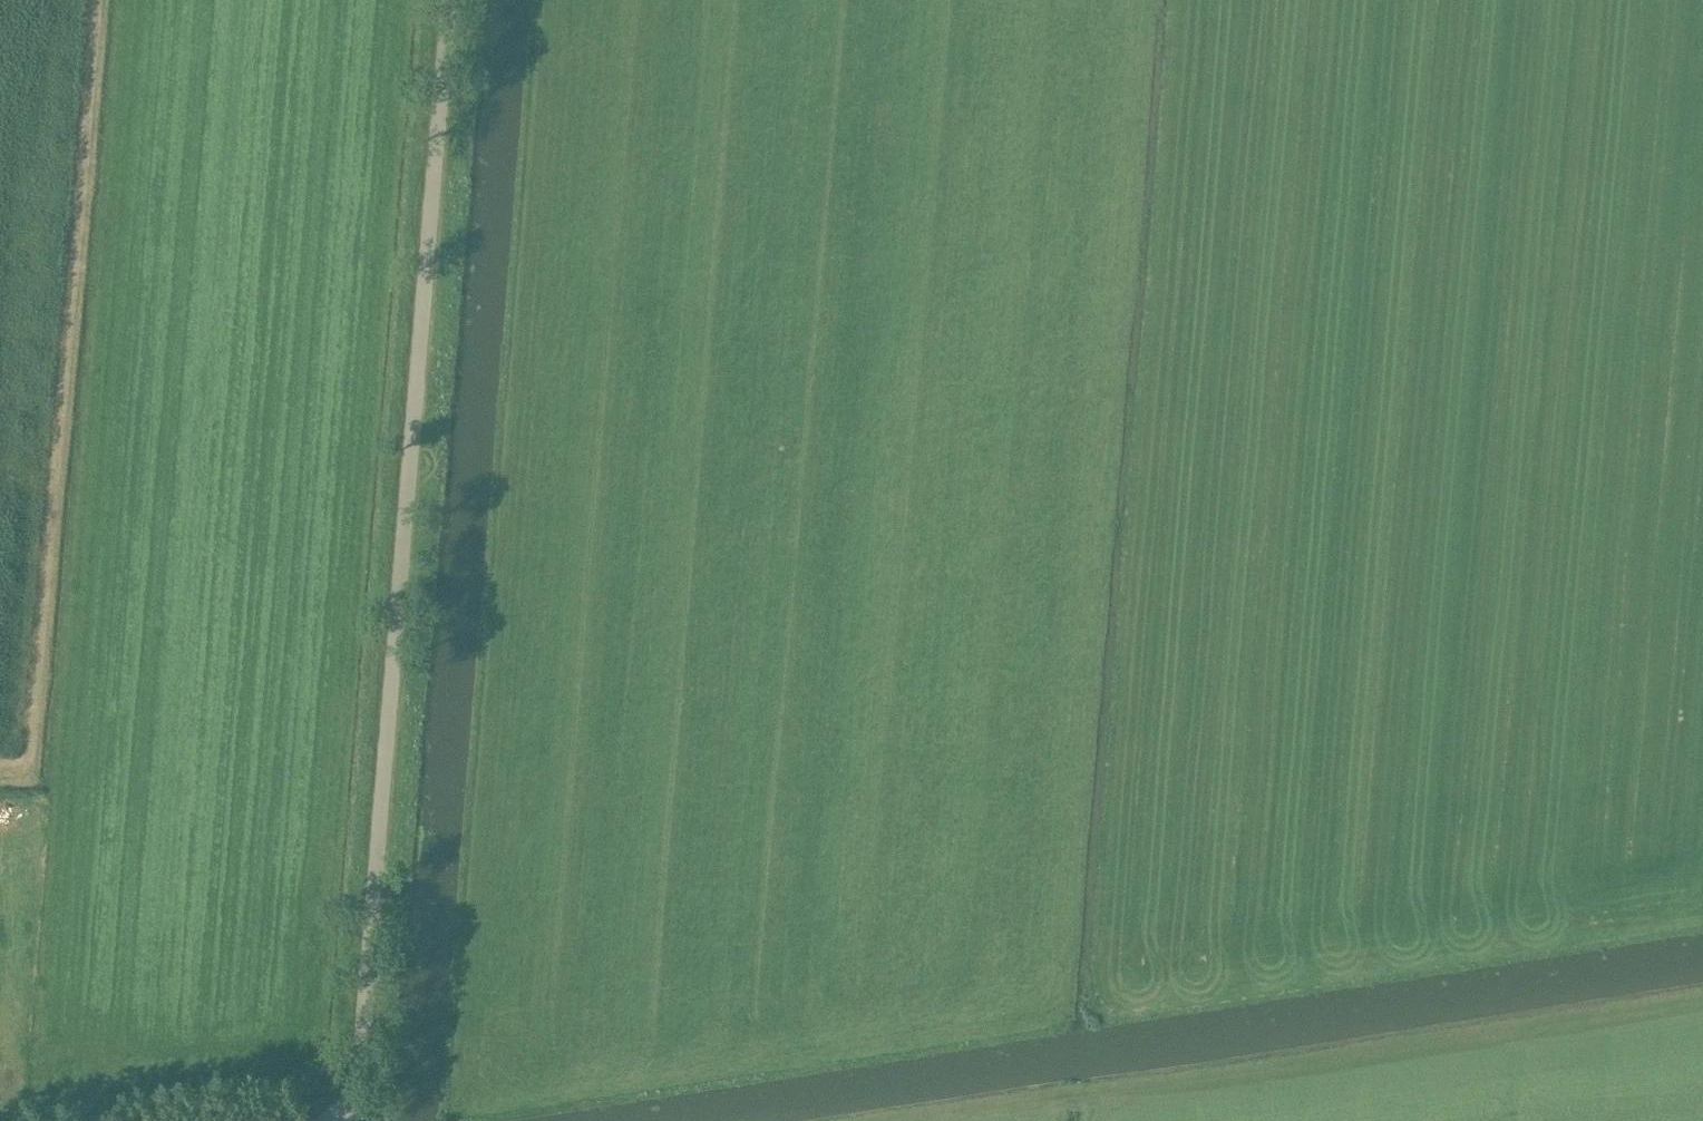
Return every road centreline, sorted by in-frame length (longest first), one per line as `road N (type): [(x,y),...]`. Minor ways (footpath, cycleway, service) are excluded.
road 1 (unclassified): [(353,1120),(454,0)]

